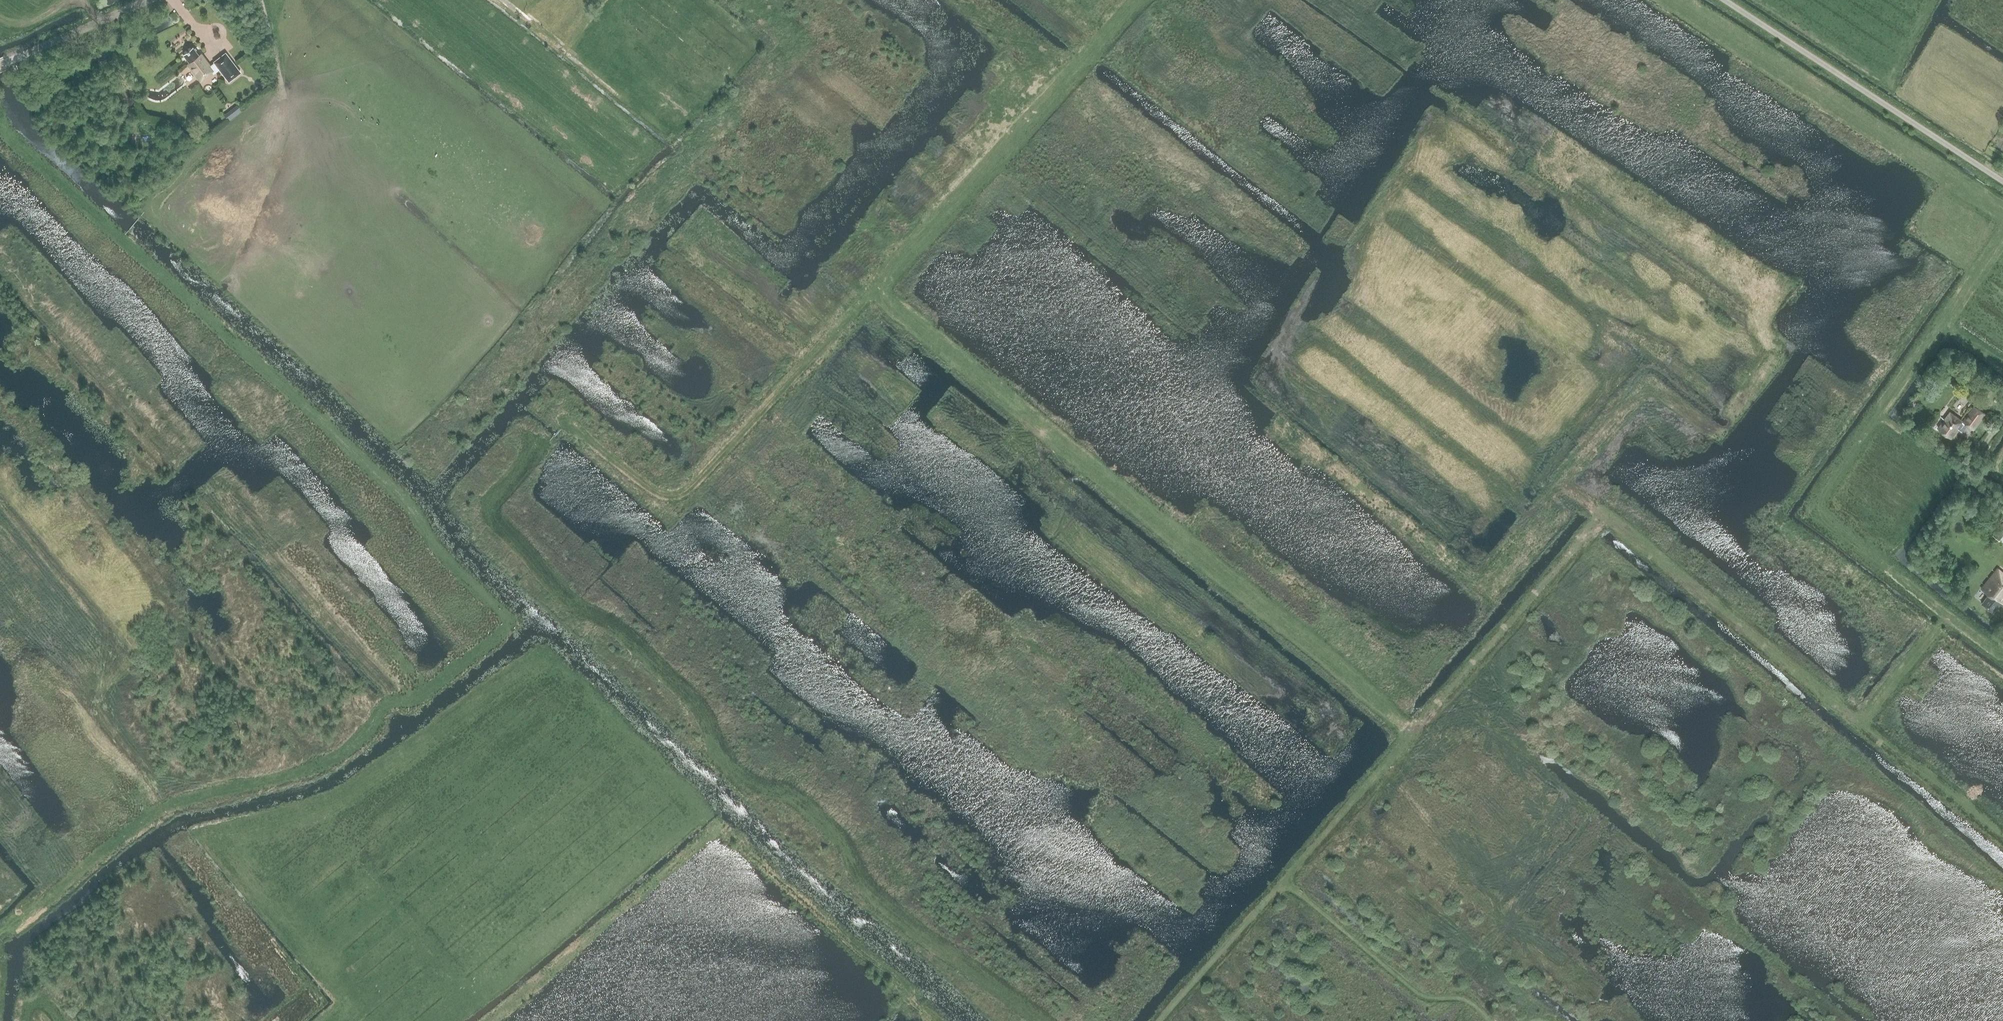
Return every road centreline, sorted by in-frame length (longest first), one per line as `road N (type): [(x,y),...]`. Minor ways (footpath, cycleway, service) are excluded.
road 1 (track): [(1284,882),(1410,734),(889,302),(885,290),(887,278),(1141,0)]
road 2 (track): [(1037,1020),(876,897),(847,848),(801,804),(743,779),(720,758),(701,709),(614,626),(574,606),(494,523),(496,498),(539,443)]
road 3 (track): [(1410,734),(1604,517),(2002,837)]
road 4 (unclassified): [(2002,181),(1725,0)]
road 5 (track): [(1284,882),(1423,997),(1464,1000),(1489,1020)]
road 6 (track): [(1160,1020),(1284,882)]
road 7 (unclassified): [(0,65),(146,0)]

